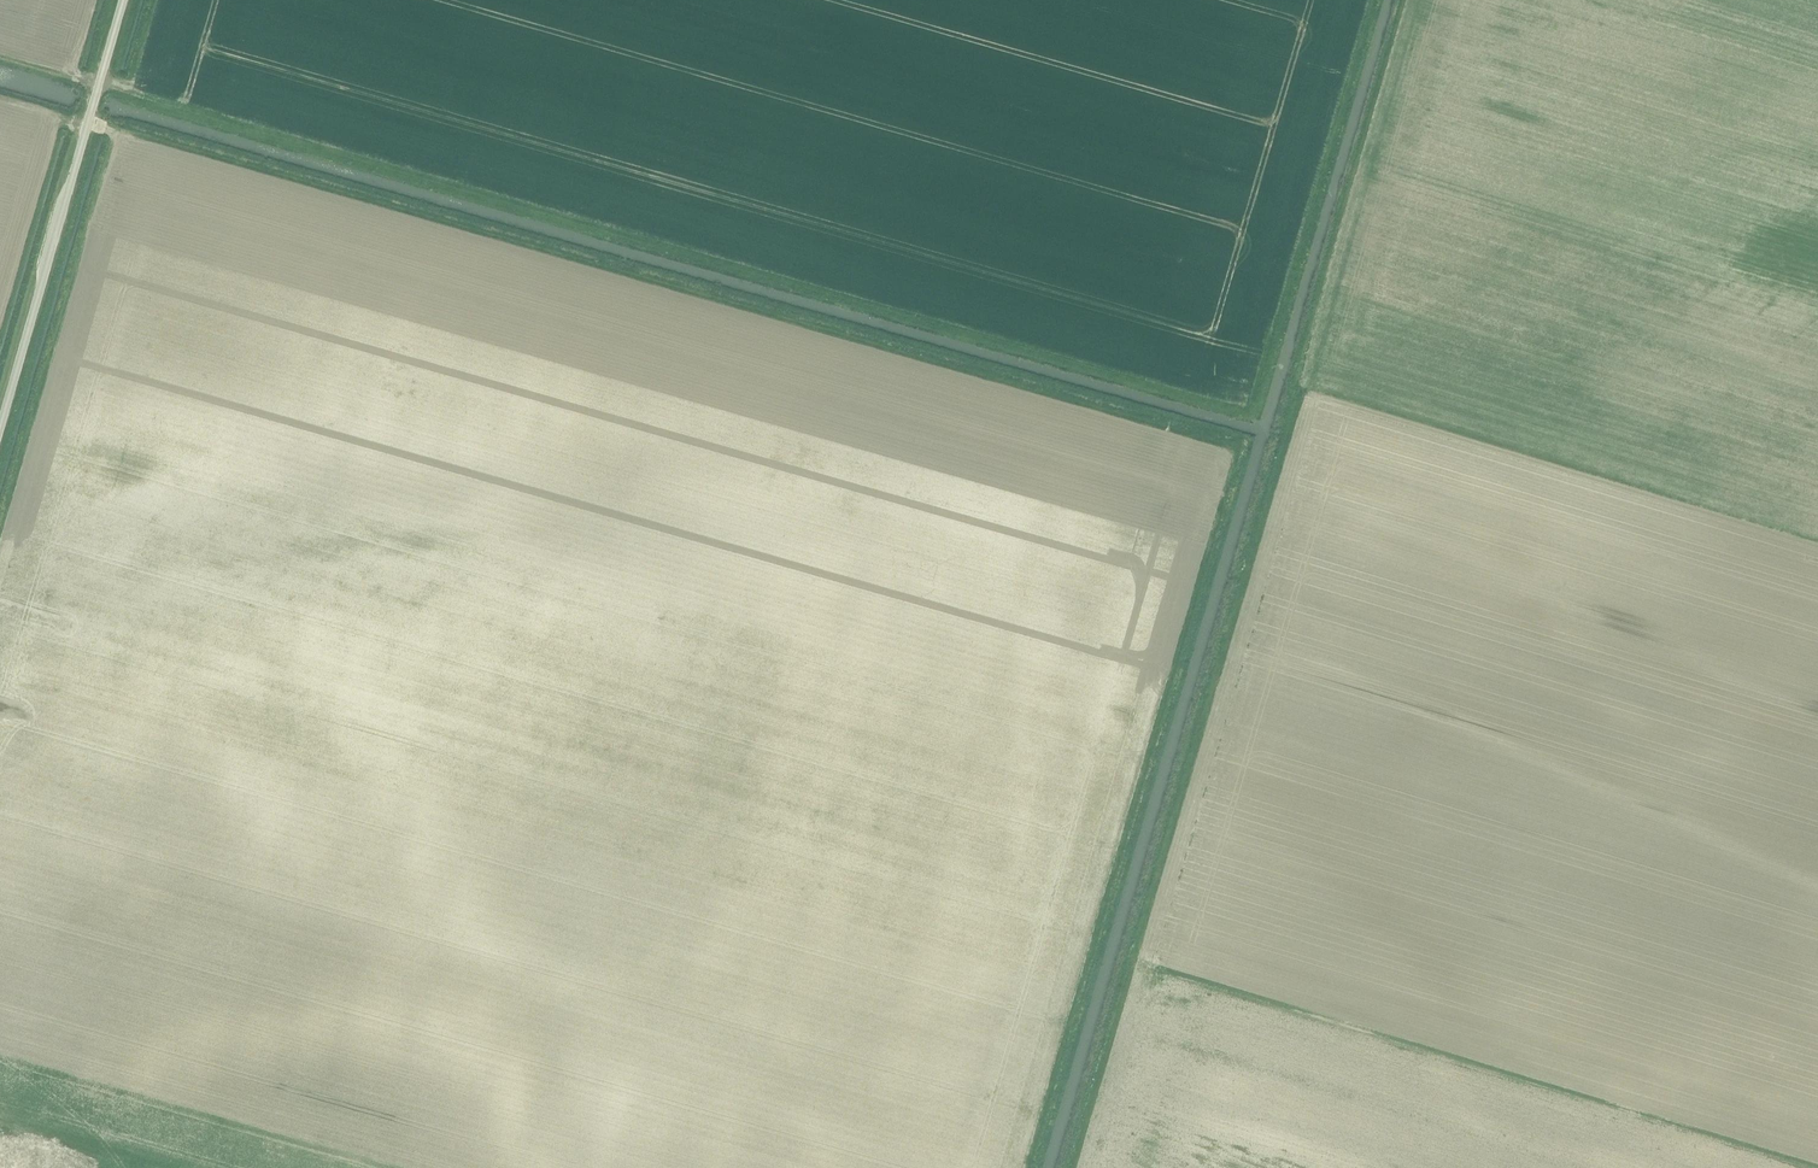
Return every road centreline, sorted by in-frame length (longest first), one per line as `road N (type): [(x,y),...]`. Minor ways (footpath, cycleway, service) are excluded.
road 1 (unclassified): [(0,429),(124,0)]

